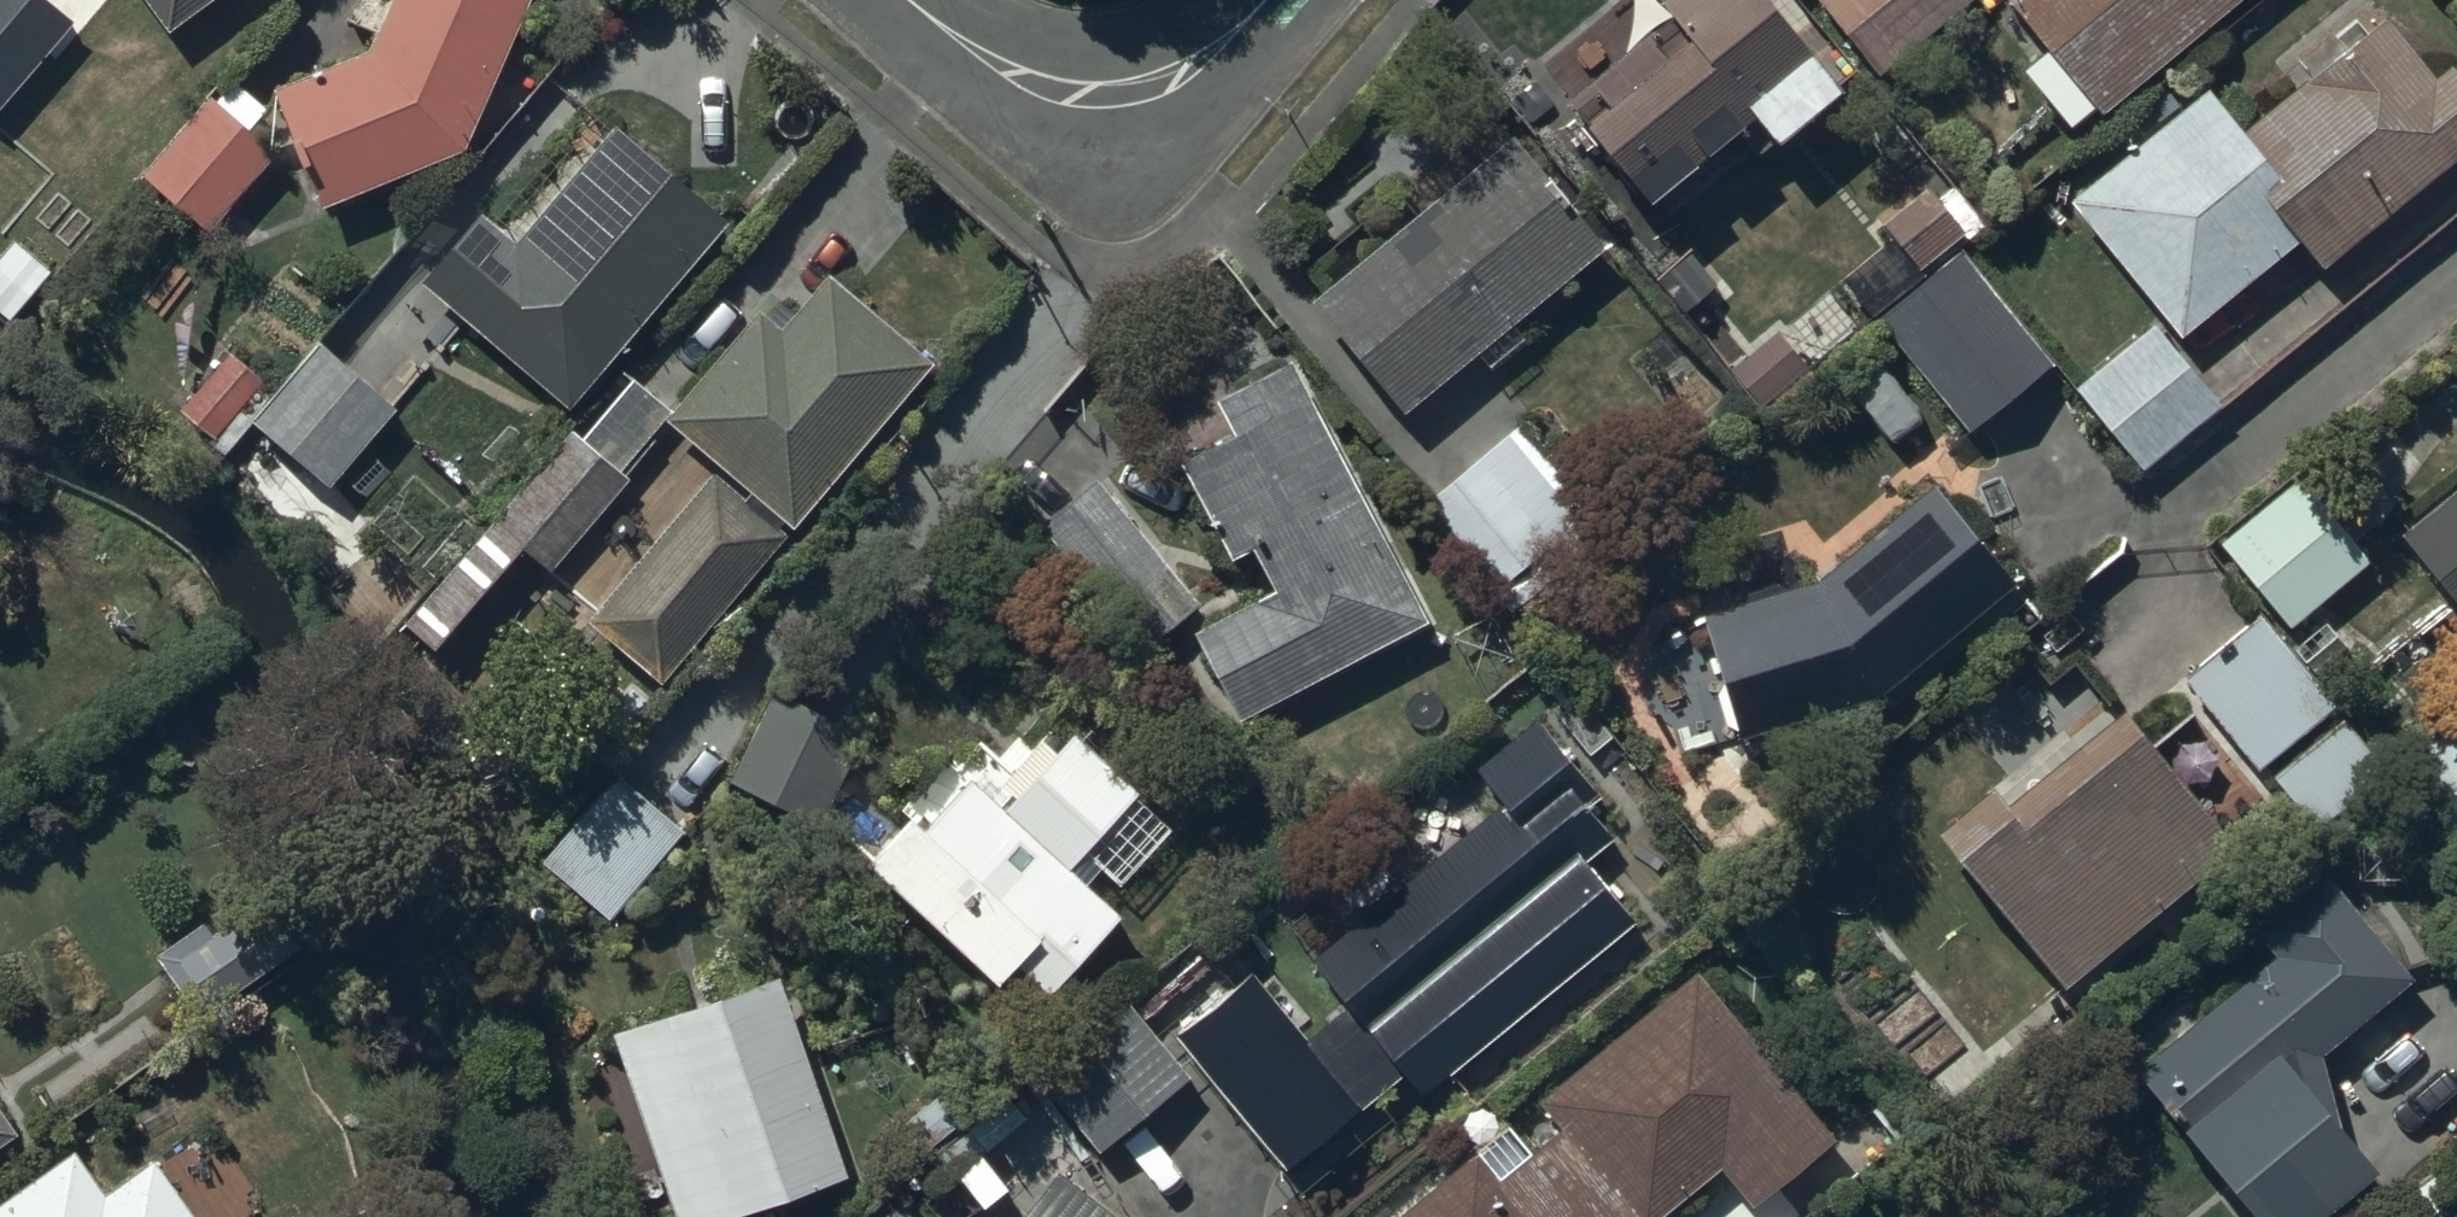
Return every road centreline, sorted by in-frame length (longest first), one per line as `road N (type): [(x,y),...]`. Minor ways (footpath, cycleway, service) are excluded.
road 1 (residential): [(911,0),(968,49),(1015,72),(1061,85),(1132,87),(1185,79),(1264,0)]

